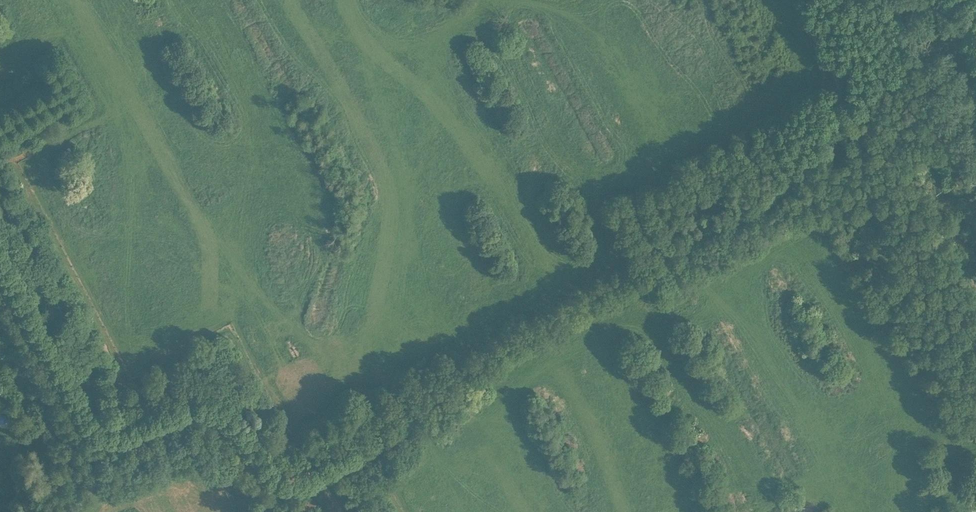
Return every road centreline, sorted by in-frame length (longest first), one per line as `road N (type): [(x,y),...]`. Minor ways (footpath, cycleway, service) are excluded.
road 1 (track): [(253,467),(373,391),(407,420),(805,177)]

